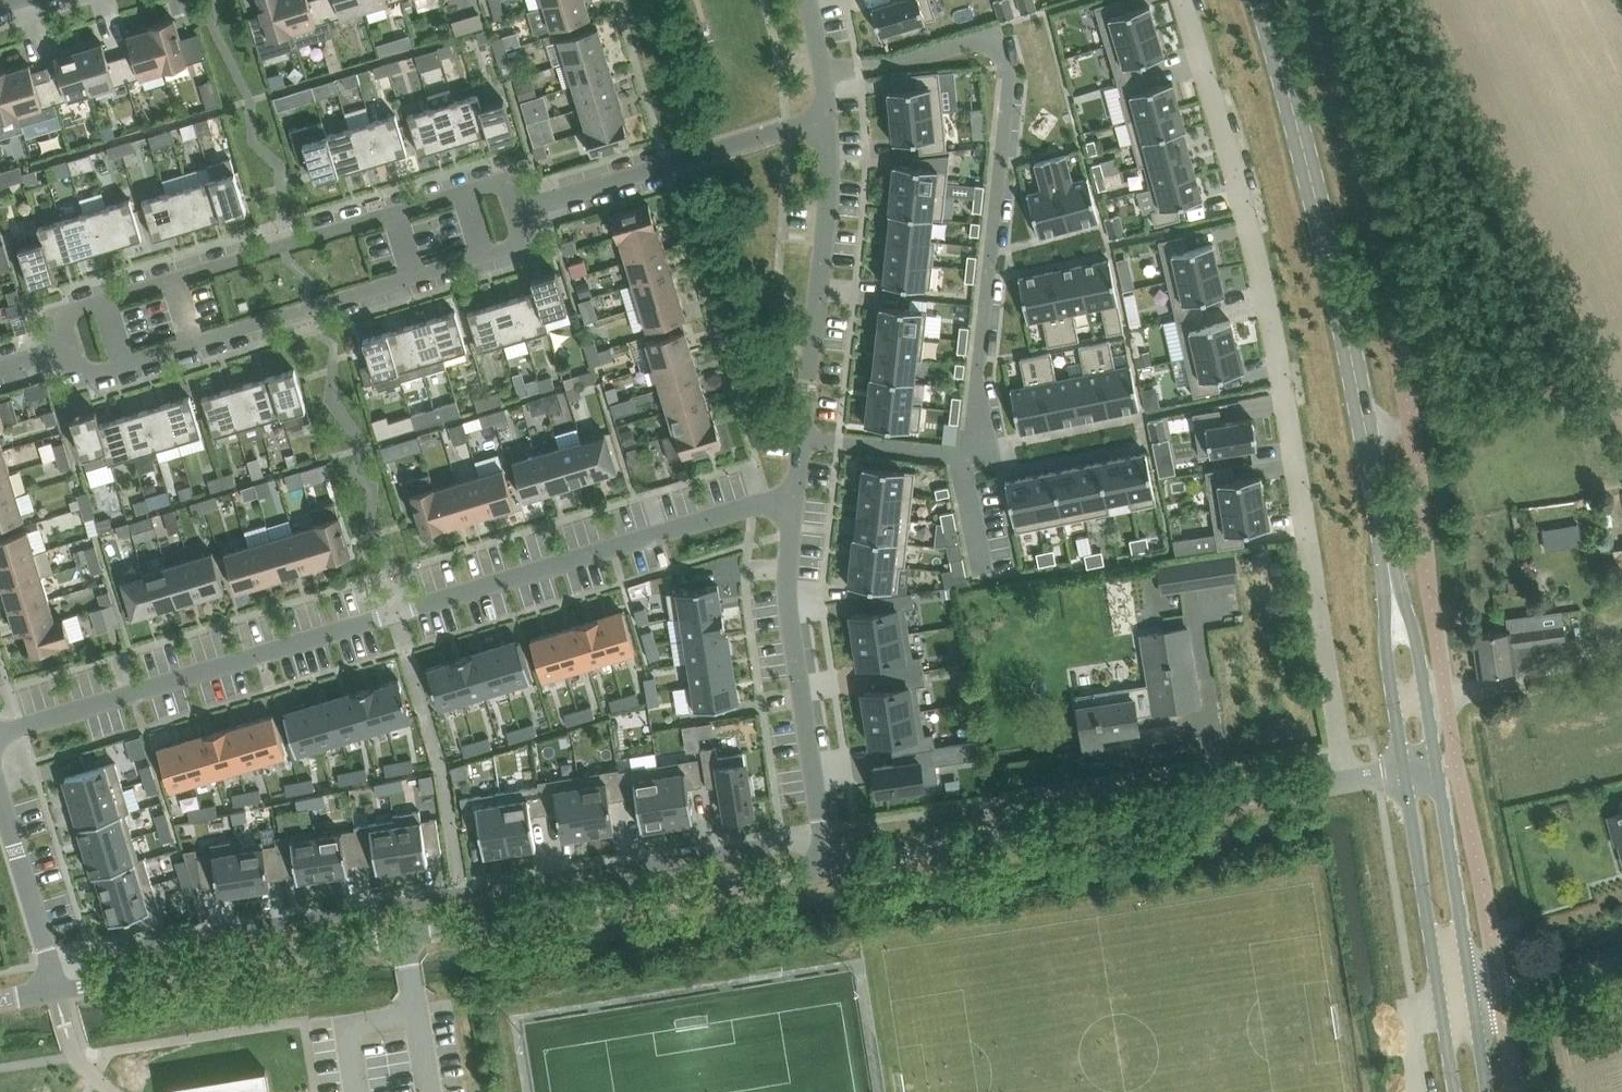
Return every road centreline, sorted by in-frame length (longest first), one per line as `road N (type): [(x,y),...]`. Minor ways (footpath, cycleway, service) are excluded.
road 1 (residential): [(0,735),(767,505),(792,509)]
road 2 (residential): [(1347,783),(1276,341),(1236,161),(1186,0)]
road 3 (residential): [(60,992),(824,872)]
road 4 (residential): [(960,453),(976,446),(1008,67),(988,36),(821,80)]
road 5 (tertiary): [(1389,568),(1301,149),(1258,0)]
road 6 (residential): [(524,211),(513,186),(503,183),(285,246),(61,315),(55,322),(64,348)]
road 7 (residential): [(64,348),(72,374),(83,379),(195,347),(520,245),(528,234),(524,211)]
road 8 (residential): [(824,872),(1347,783)]
road 9 (residential): [(792,509),(797,680),(824,872)]
road 10 (residential): [(828,121),(828,209),(801,441)]
road 11 (residential): [(828,121),(524,211)]
road 12 (tertiary): [(1407,776),(1445,998)]
road 13 (tertiary): [(1471,990),(1437,772)]
road 14 (tertiary): [(1437,772),(1417,642),(1389,568)]
road 15 (tertiary): [(1389,568),(1388,645),(1407,776)]
road 16 (residential): [(0,794),(60,992)]
road 17 (residential): [(801,441),(960,453)]
road 18 (residential): [(1503,997),(1621,961)]

